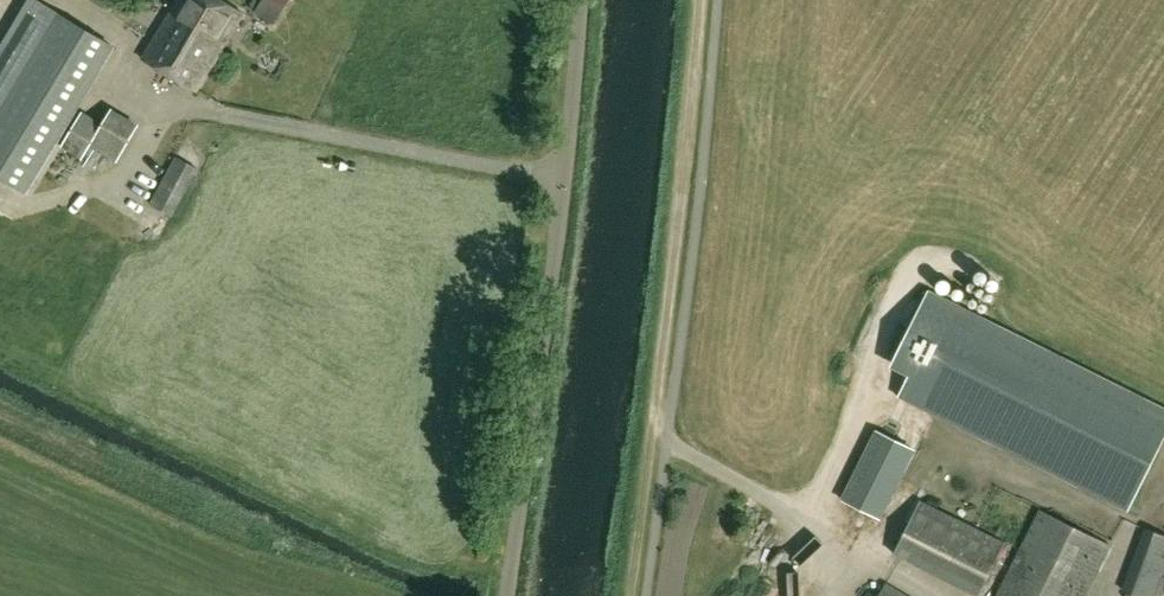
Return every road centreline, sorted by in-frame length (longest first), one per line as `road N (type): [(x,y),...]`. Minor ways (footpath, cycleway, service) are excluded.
road 1 (unclassified): [(508,595),(567,199),(579,0)]
road 2 (track): [(629,595),(675,217),(689,0)]

